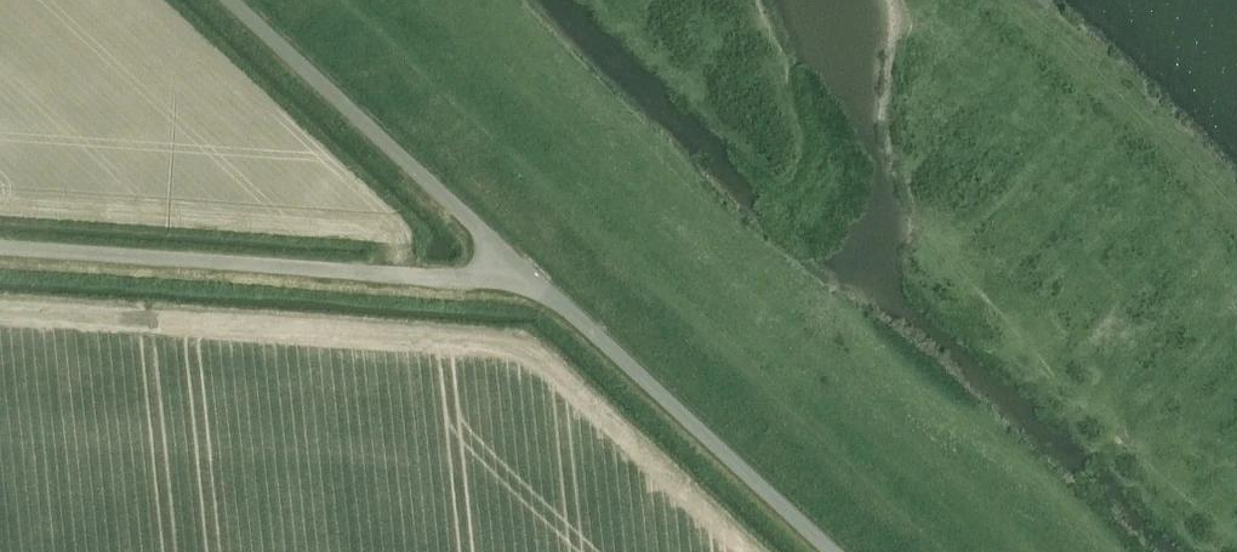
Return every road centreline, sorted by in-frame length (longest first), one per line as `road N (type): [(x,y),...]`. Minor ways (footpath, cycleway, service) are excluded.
road 1 (track): [(345,0),(936,551)]
road 2 (unclassified): [(525,269),(439,276),(0,247)]
road 3 (unclassified): [(830,551),(525,269)]
road 4 (unclassified): [(525,269),(231,0)]

